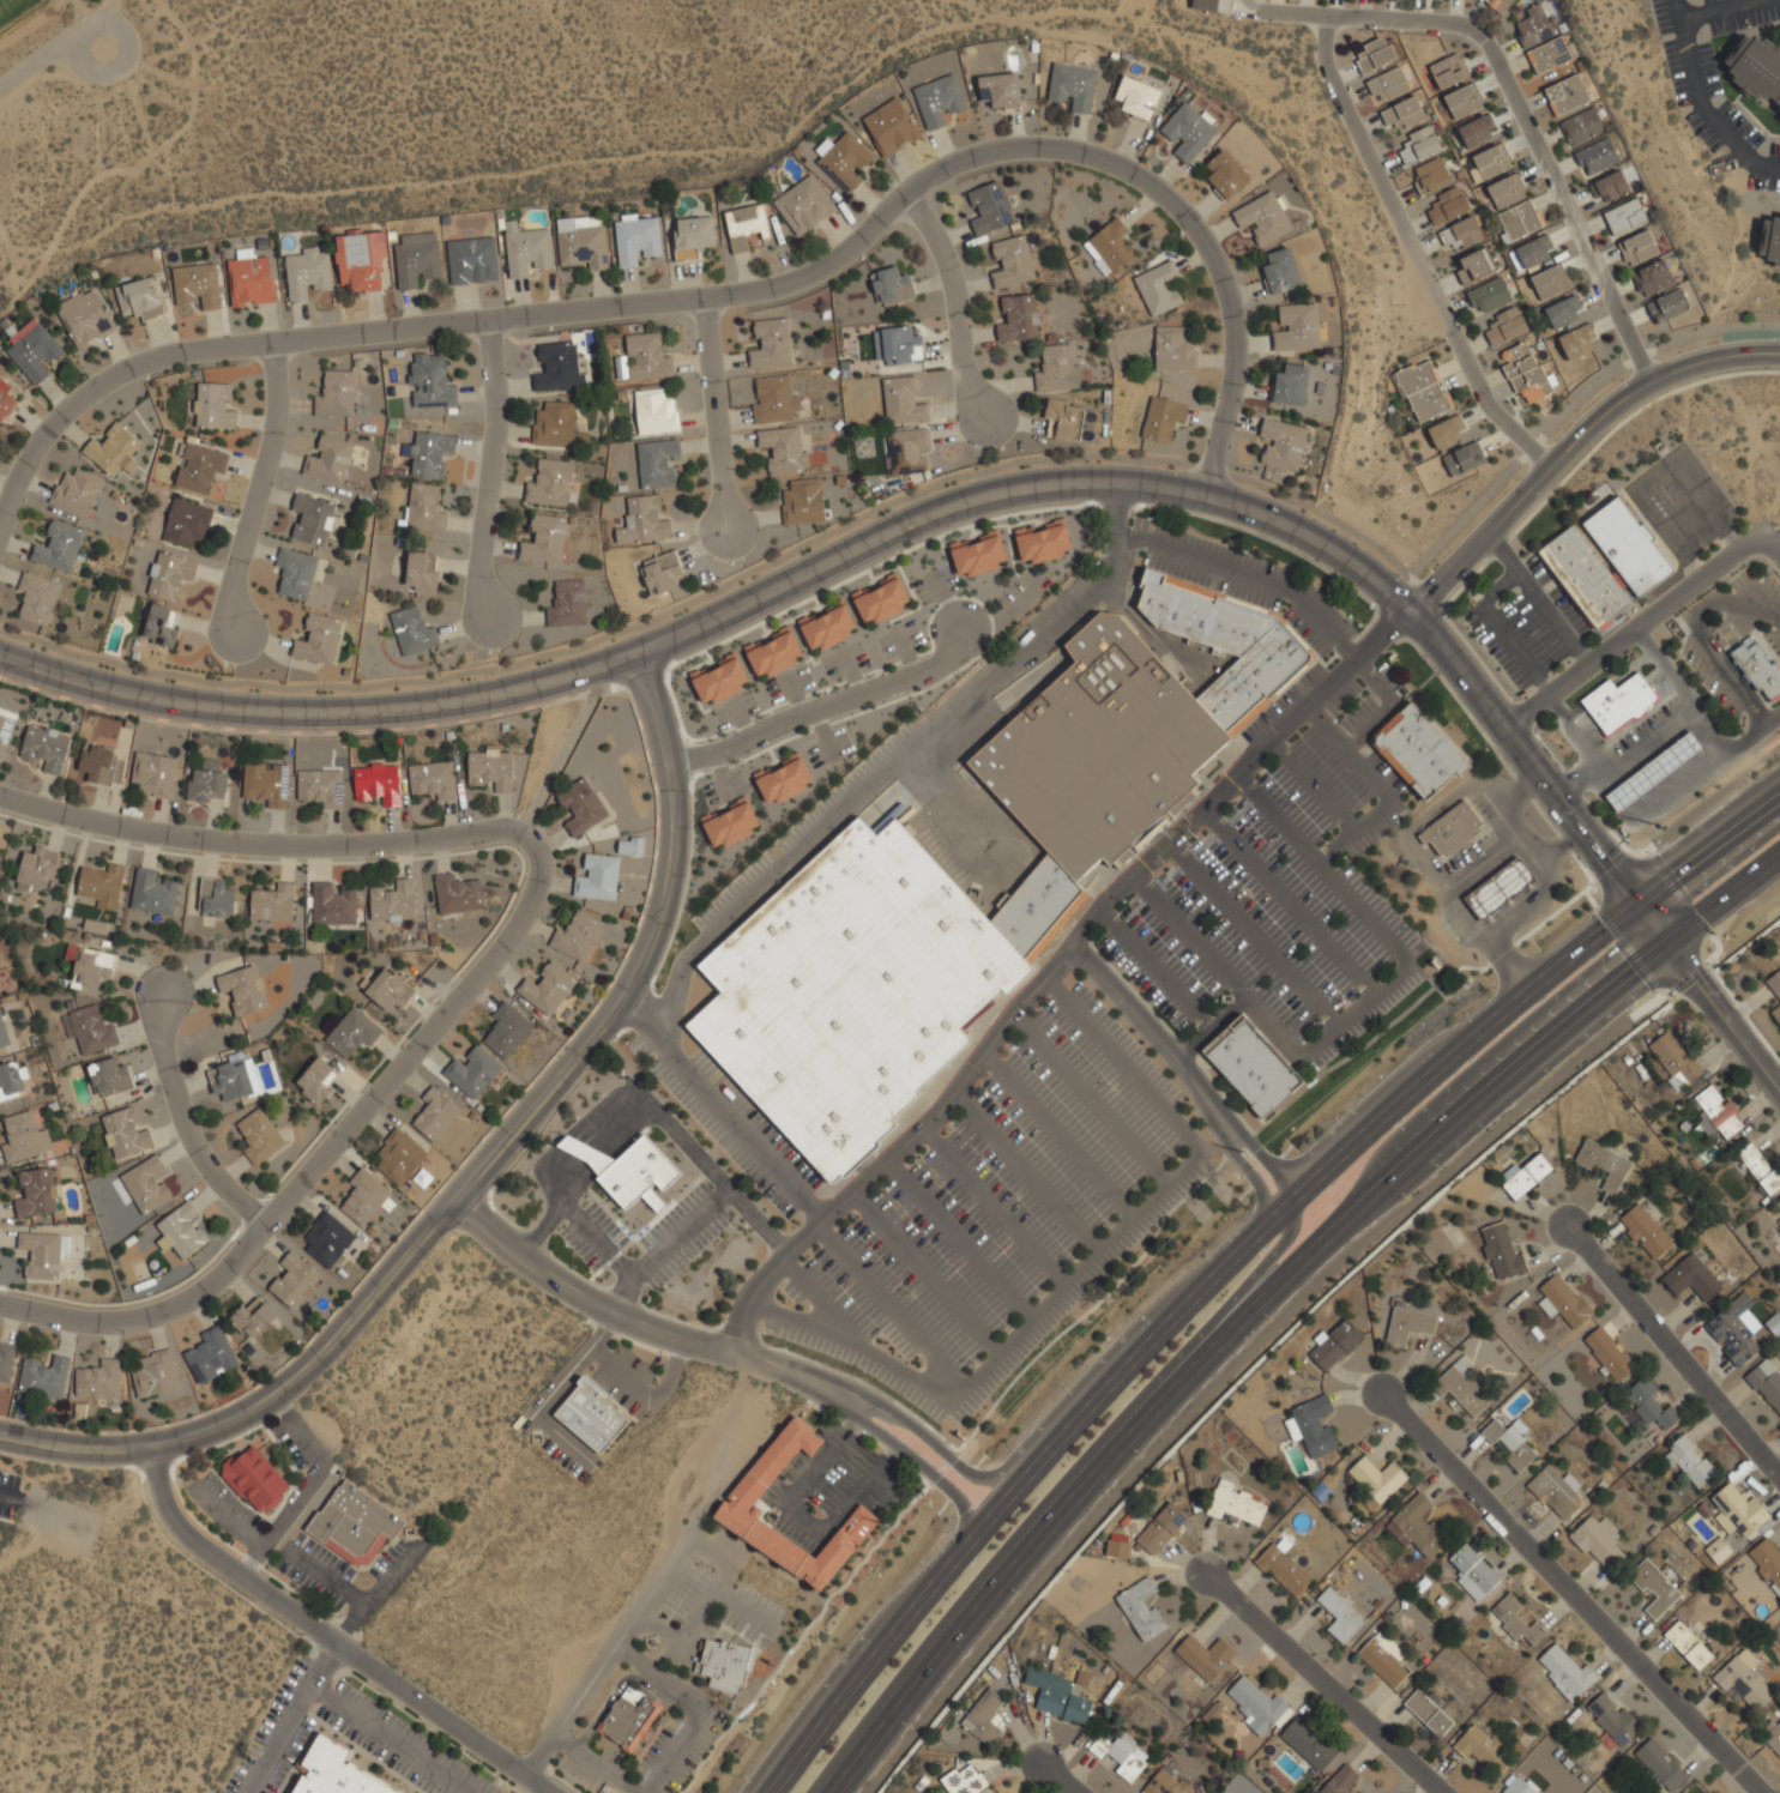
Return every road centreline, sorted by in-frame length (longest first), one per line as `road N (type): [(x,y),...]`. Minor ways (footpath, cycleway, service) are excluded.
road 1 (tertiary): [(0,656),(198,706),(303,712),(467,701),(642,651),(953,501),(1043,482),(1120,481),(1273,517),(1323,539),(1412,611),(1664,937)]
road 2 (residential): [(1203,497),(1235,345),(1213,259),(1158,189),(1100,158),(1037,147),(973,157),(919,181),(846,250),(779,286),(147,361),(56,418),(20,470),(0,525)]
road 3 (primary): [(813,1792),(865,1719),(1193,1350),(1400,1157),(1779,848)]
road 4 (residential): [(0,793),(186,839),(374,850),(511,837),(537,850),(539,887),(512,936),(221,1278),(176,1303),(108,1318),(0,1299)]
road 5 (residential): [(0,1437),(50,1447),(151,1447),(234,1420),(273,1396),(459,1201),(611,1015),(657,932),(677,828),(665,731),(642,651)]
road 6 (primary): [(1779,809),(1313,1191),(1189,1306),(972,1537)]
road 7 (primary): [(881,1701),(1019,1527),(1275,1250),(1295,1208)]
road 8 (residential): [(1260,12),(1447,23),(1482,37),(1649,382)]
road 9 (residential): [(1381,1395),(1760,1792)]
road 10 (residential): [(151,1447),(162,1503),(193,1544),(547,1792)]
road 11 (residential): [(1326,16),(1328,76),(1485,404),(1550,466)]
road 12 (residential): [(1412,611),(1616,403),(1696,363),(1779,354)]
road 13 (residential): [(459,1201),(533,1268),(592,1304),(846,1393)]
road 14 (residential): [(1567,1226),(1779,1478)]
road 15 (residential): [(960,628),(934,669),(726,750),(671,762)]
road 16 (primary): [(972,1537),(777,1792)]
road 17 (residential): [(1206,1576),(1439,1792)]
road 18 (primary): [(1230,1269),(1193,1276),(1158,1300),(998,1471)]
road 19 (residential): [(488,320),(495,427),(477,584),(489,620)]
road 20 (residential): [(272,343),(273,423),(230,591),(235,634)]
road 21 (residential): [(271,1219),(230,1185),(195,1137),(168,1002)]
road 22 (residential): [(905,191),(949,274),(966,386),(985,419)]
road 23 (residential): [(702,297),(728,530)]
road 24 (residential): [(846,1393),(852,1415),(947,1489),(972,1537)]
road 25 (tertiary): [(1664,937),(1779,1088)]
road 26 (residential): [(125,29),(101,18),(61,42),(83,66),(108,73),(128,55),(125,29)]
road 27 (residential): [(998,1471),(990,1478),(963,1472),(915,1426),(846,1393)]

